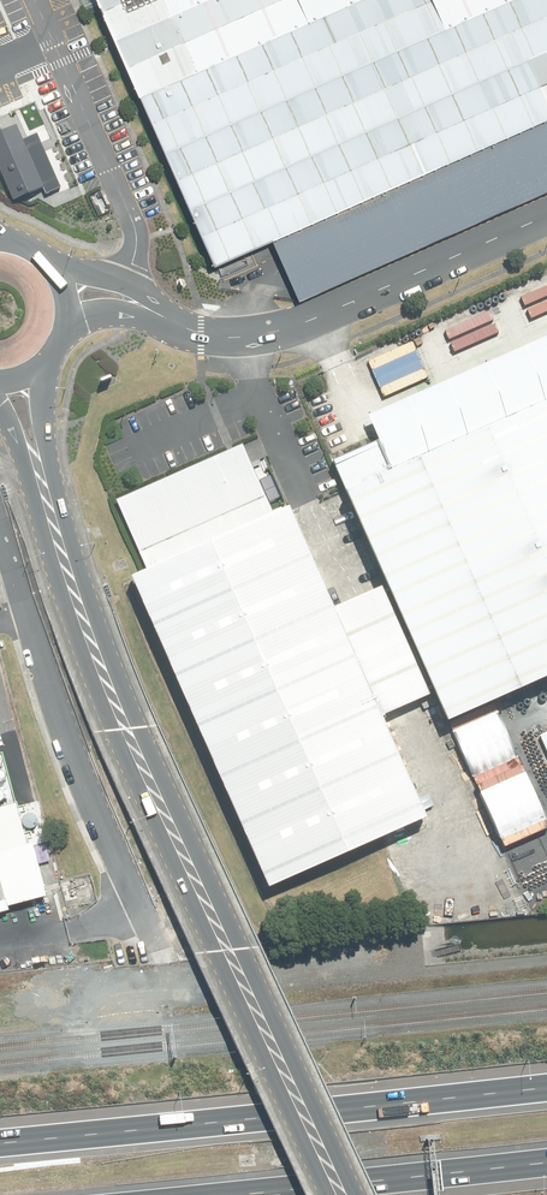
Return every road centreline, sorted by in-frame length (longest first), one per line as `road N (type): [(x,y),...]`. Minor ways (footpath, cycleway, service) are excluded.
road 1 (motorway): [(0,1148),(546,1088)]
road 2 (secondary): [(129,727),(345,1194)]
road 3 (unclassified): [(546,215),(285,329),(229,338),(178,325)]
road 4 (motorway): [(546,1163),(261,1194)]
road 5 (secondary): [(129,727),(54,524)]
road 6 (secondary): [(48,349),(44,415),(54,524)]
road 7 (unclassified): [(47,268),(125,284),(178,325)]
road 8 (secondary): [(54,524),(0,405)]
road 9 (unclassified): [(178,325),(110,315),(80,319),(55,338)]

